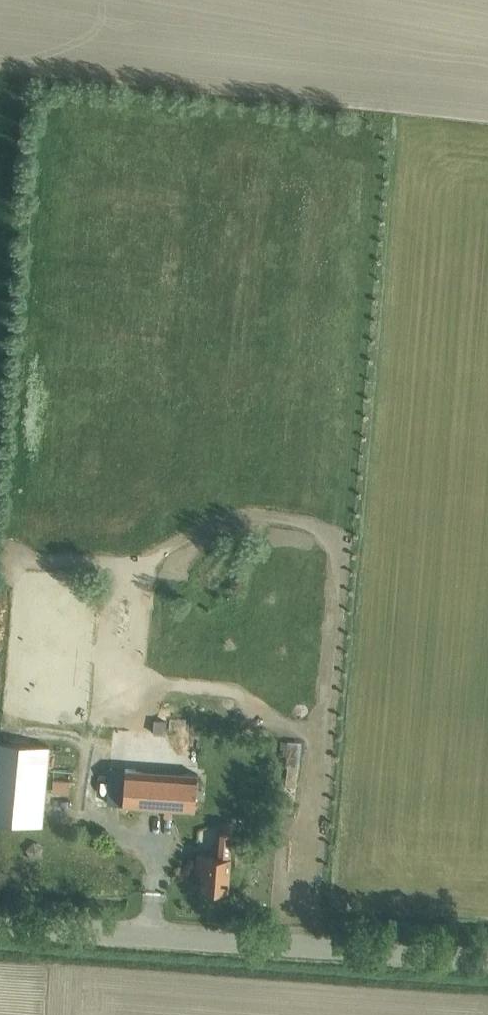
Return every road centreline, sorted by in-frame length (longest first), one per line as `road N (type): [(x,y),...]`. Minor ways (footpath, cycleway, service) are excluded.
road 1 (tertiary): [(487,958),(0,923)]

